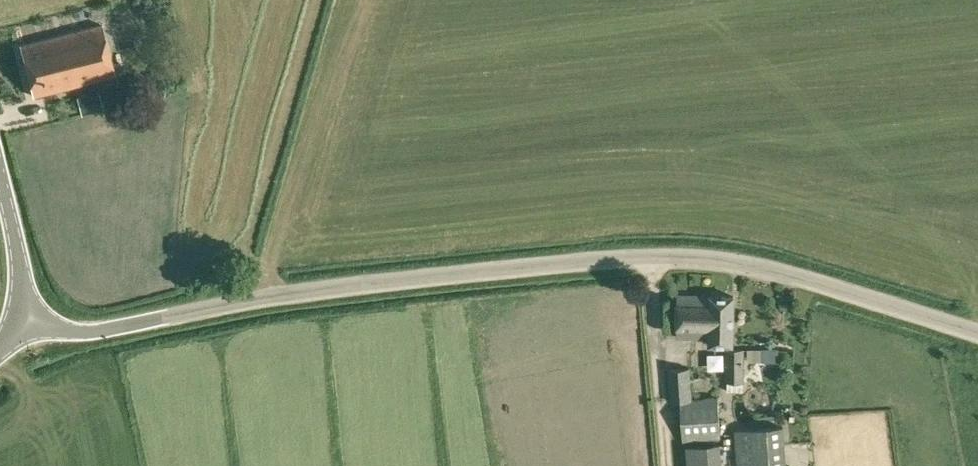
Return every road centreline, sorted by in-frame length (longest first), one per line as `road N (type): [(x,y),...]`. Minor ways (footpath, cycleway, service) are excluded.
road 1 (unclassified): [(24,319),(101,331),(315,291),(646,257),(763,269),(977,334)]
road 2 (tertiary): [(24,319),(23,274),(0,177)]

